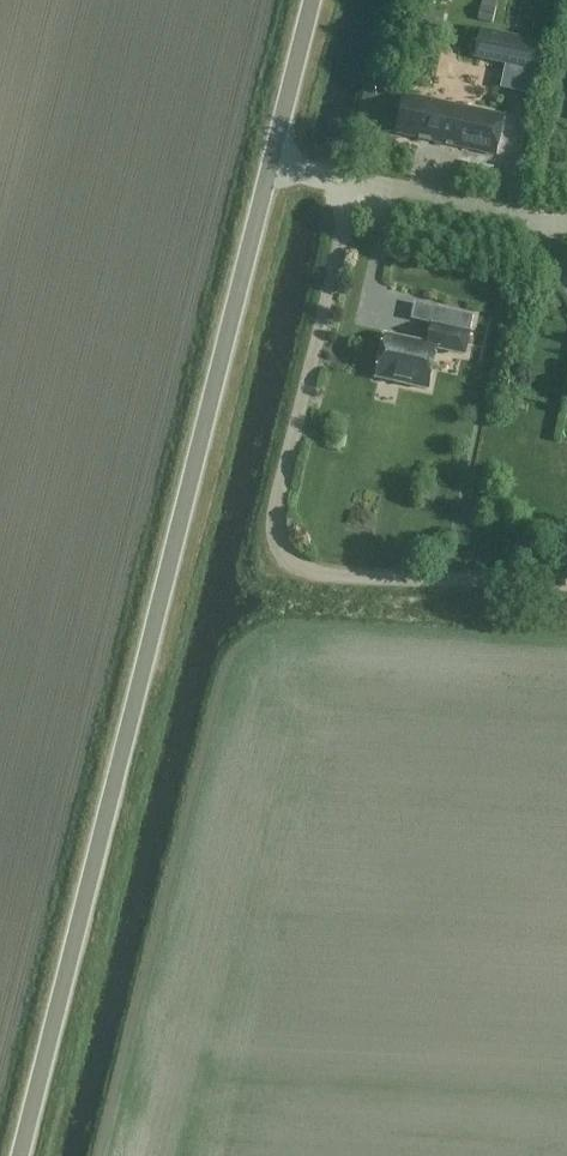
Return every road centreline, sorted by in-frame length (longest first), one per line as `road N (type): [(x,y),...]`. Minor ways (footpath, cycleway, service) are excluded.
road 1 (unclassified): [(21,1155),(273,160)]
road 2 (track): [(343,175),(345,214),(271,510),(275,545),(317,575),(566,587)]
road 3 (residential): [(273,160),(566,225)]
road 4 (unclassified): [(273,160),(314,0)]

